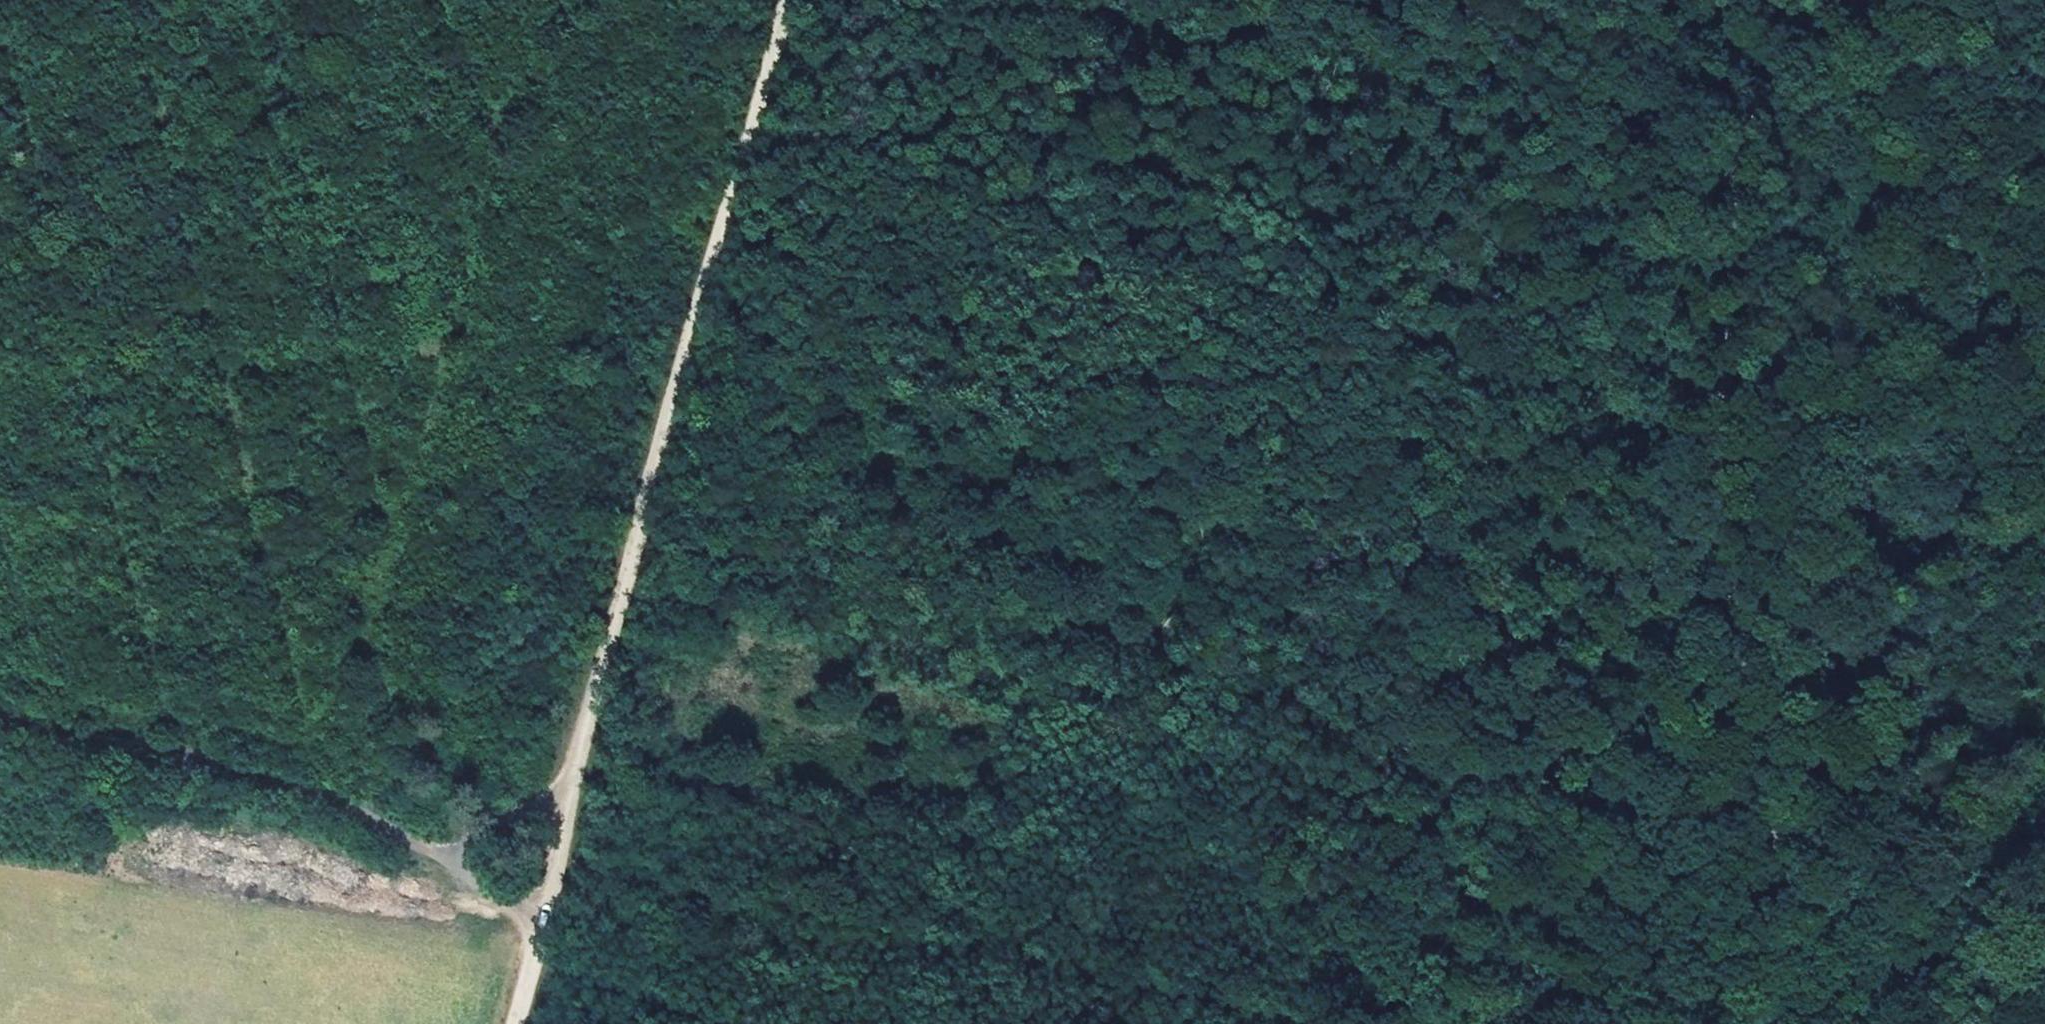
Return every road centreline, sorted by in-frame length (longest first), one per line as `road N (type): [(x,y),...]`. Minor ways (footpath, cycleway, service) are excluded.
road 1 (track): [(781,0),(515,1023)]
road 2 (track): [(1808,1023),(1778,788),(1729,537),(1737,171),(1788,0)]
road 3 (track): [(544,906),(328,796),(226,760),(0,707)]

